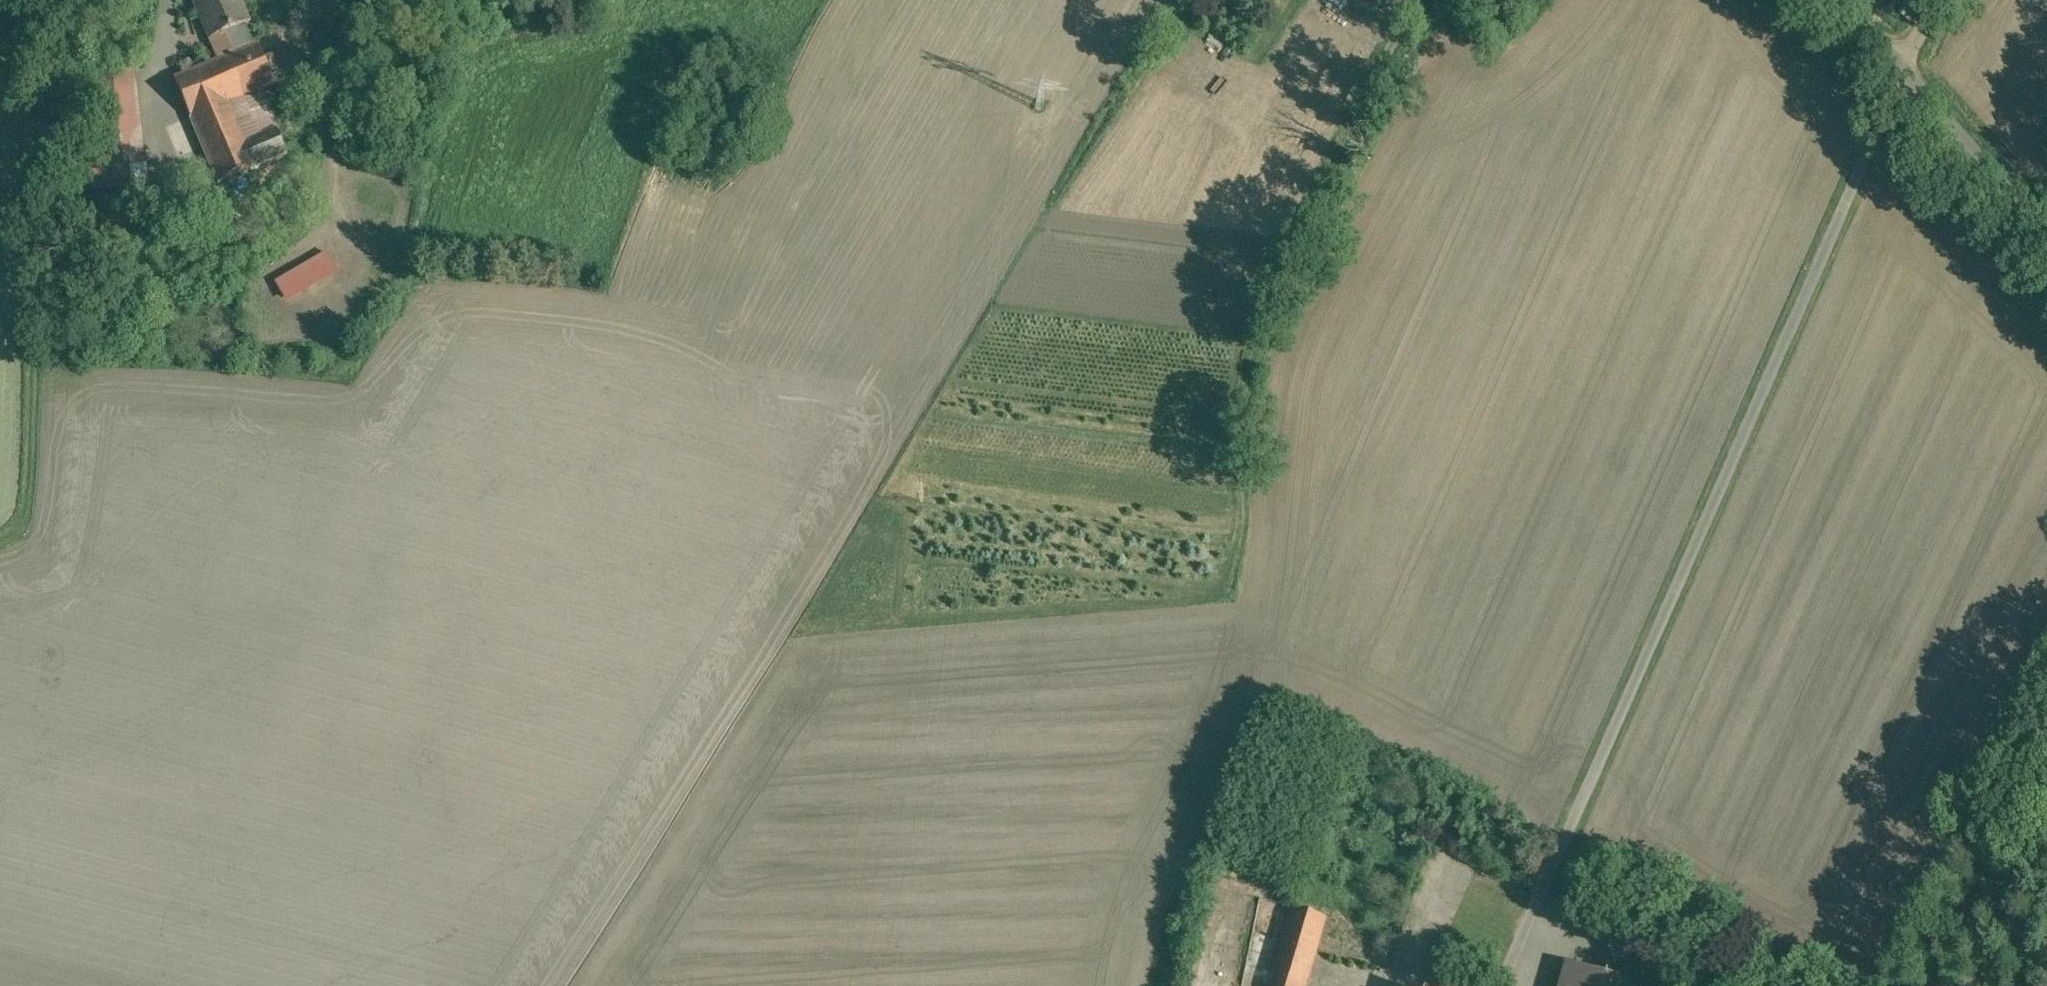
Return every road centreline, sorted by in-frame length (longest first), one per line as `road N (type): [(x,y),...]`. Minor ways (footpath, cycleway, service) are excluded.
road 1 (residential): [(1908,49),(2046,208)]

